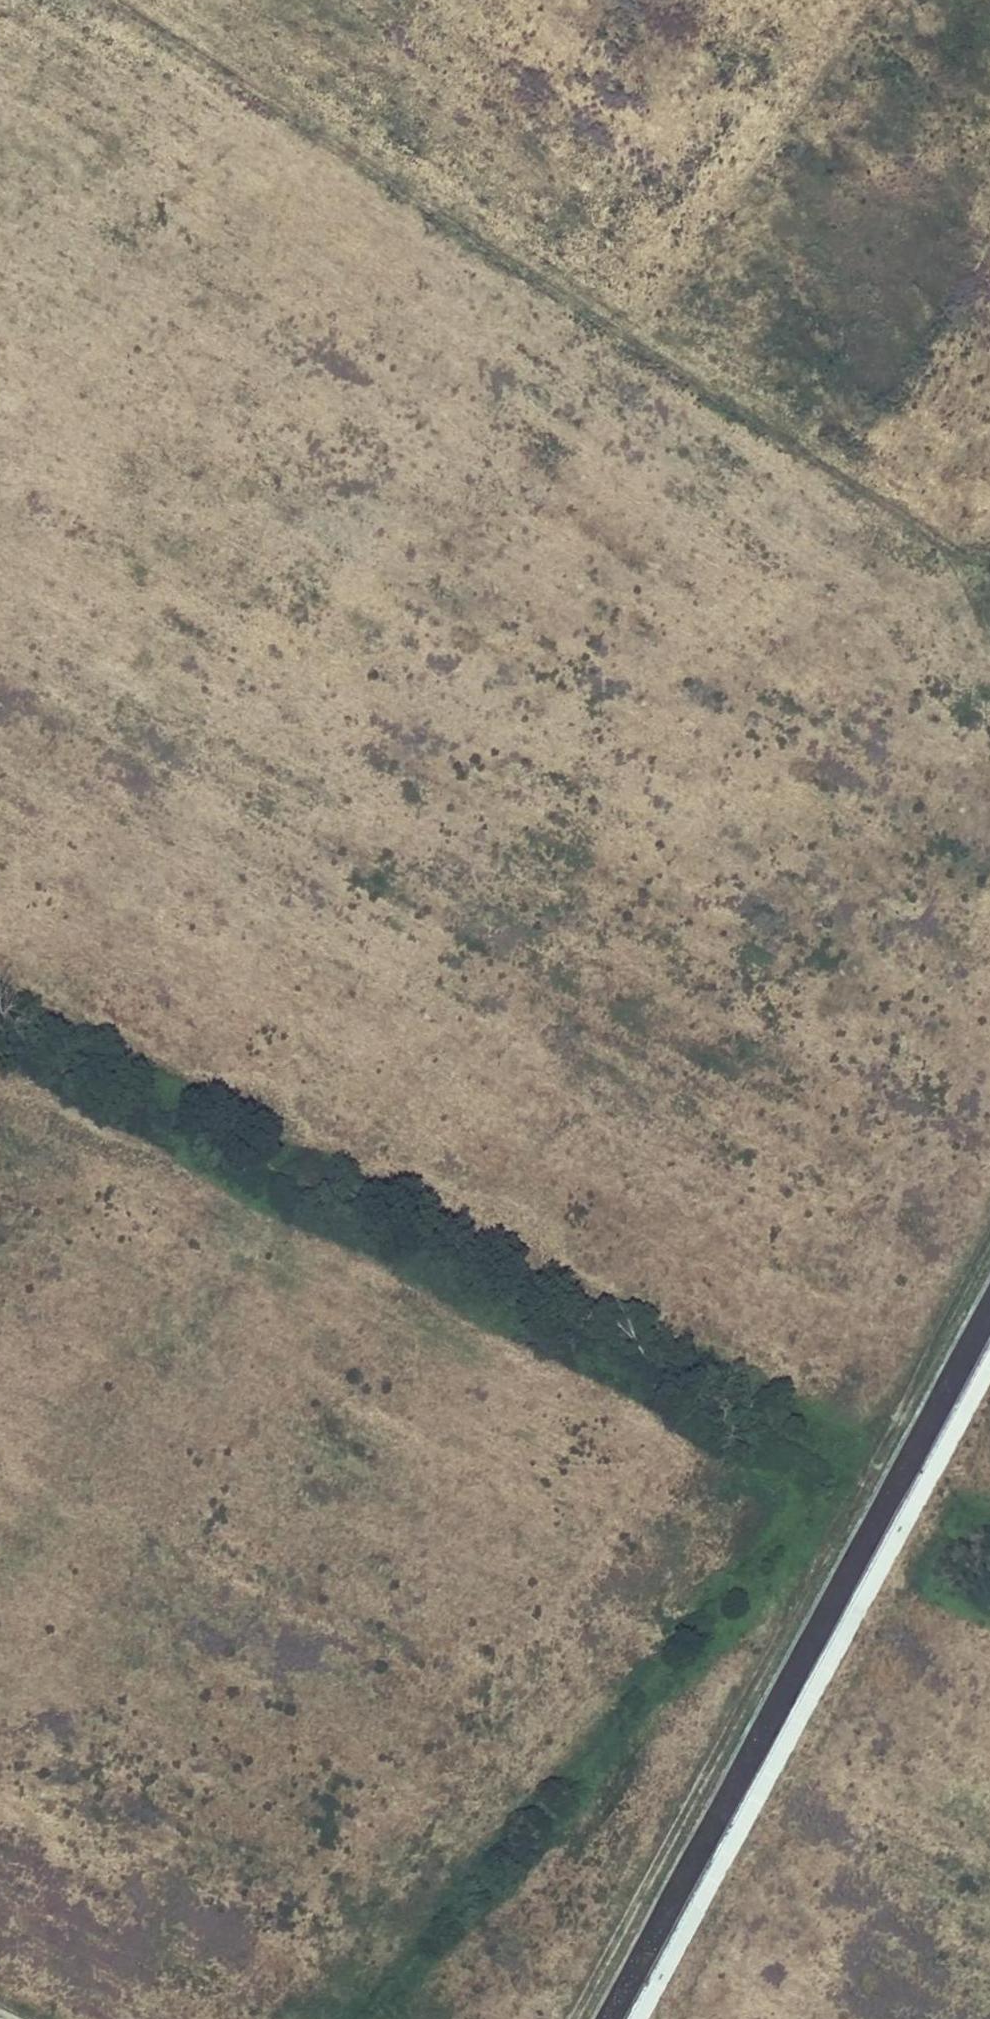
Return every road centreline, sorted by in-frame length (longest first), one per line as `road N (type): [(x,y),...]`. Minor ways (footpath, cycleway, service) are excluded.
road 1 (track): [(576,2018),(989,1250)]

